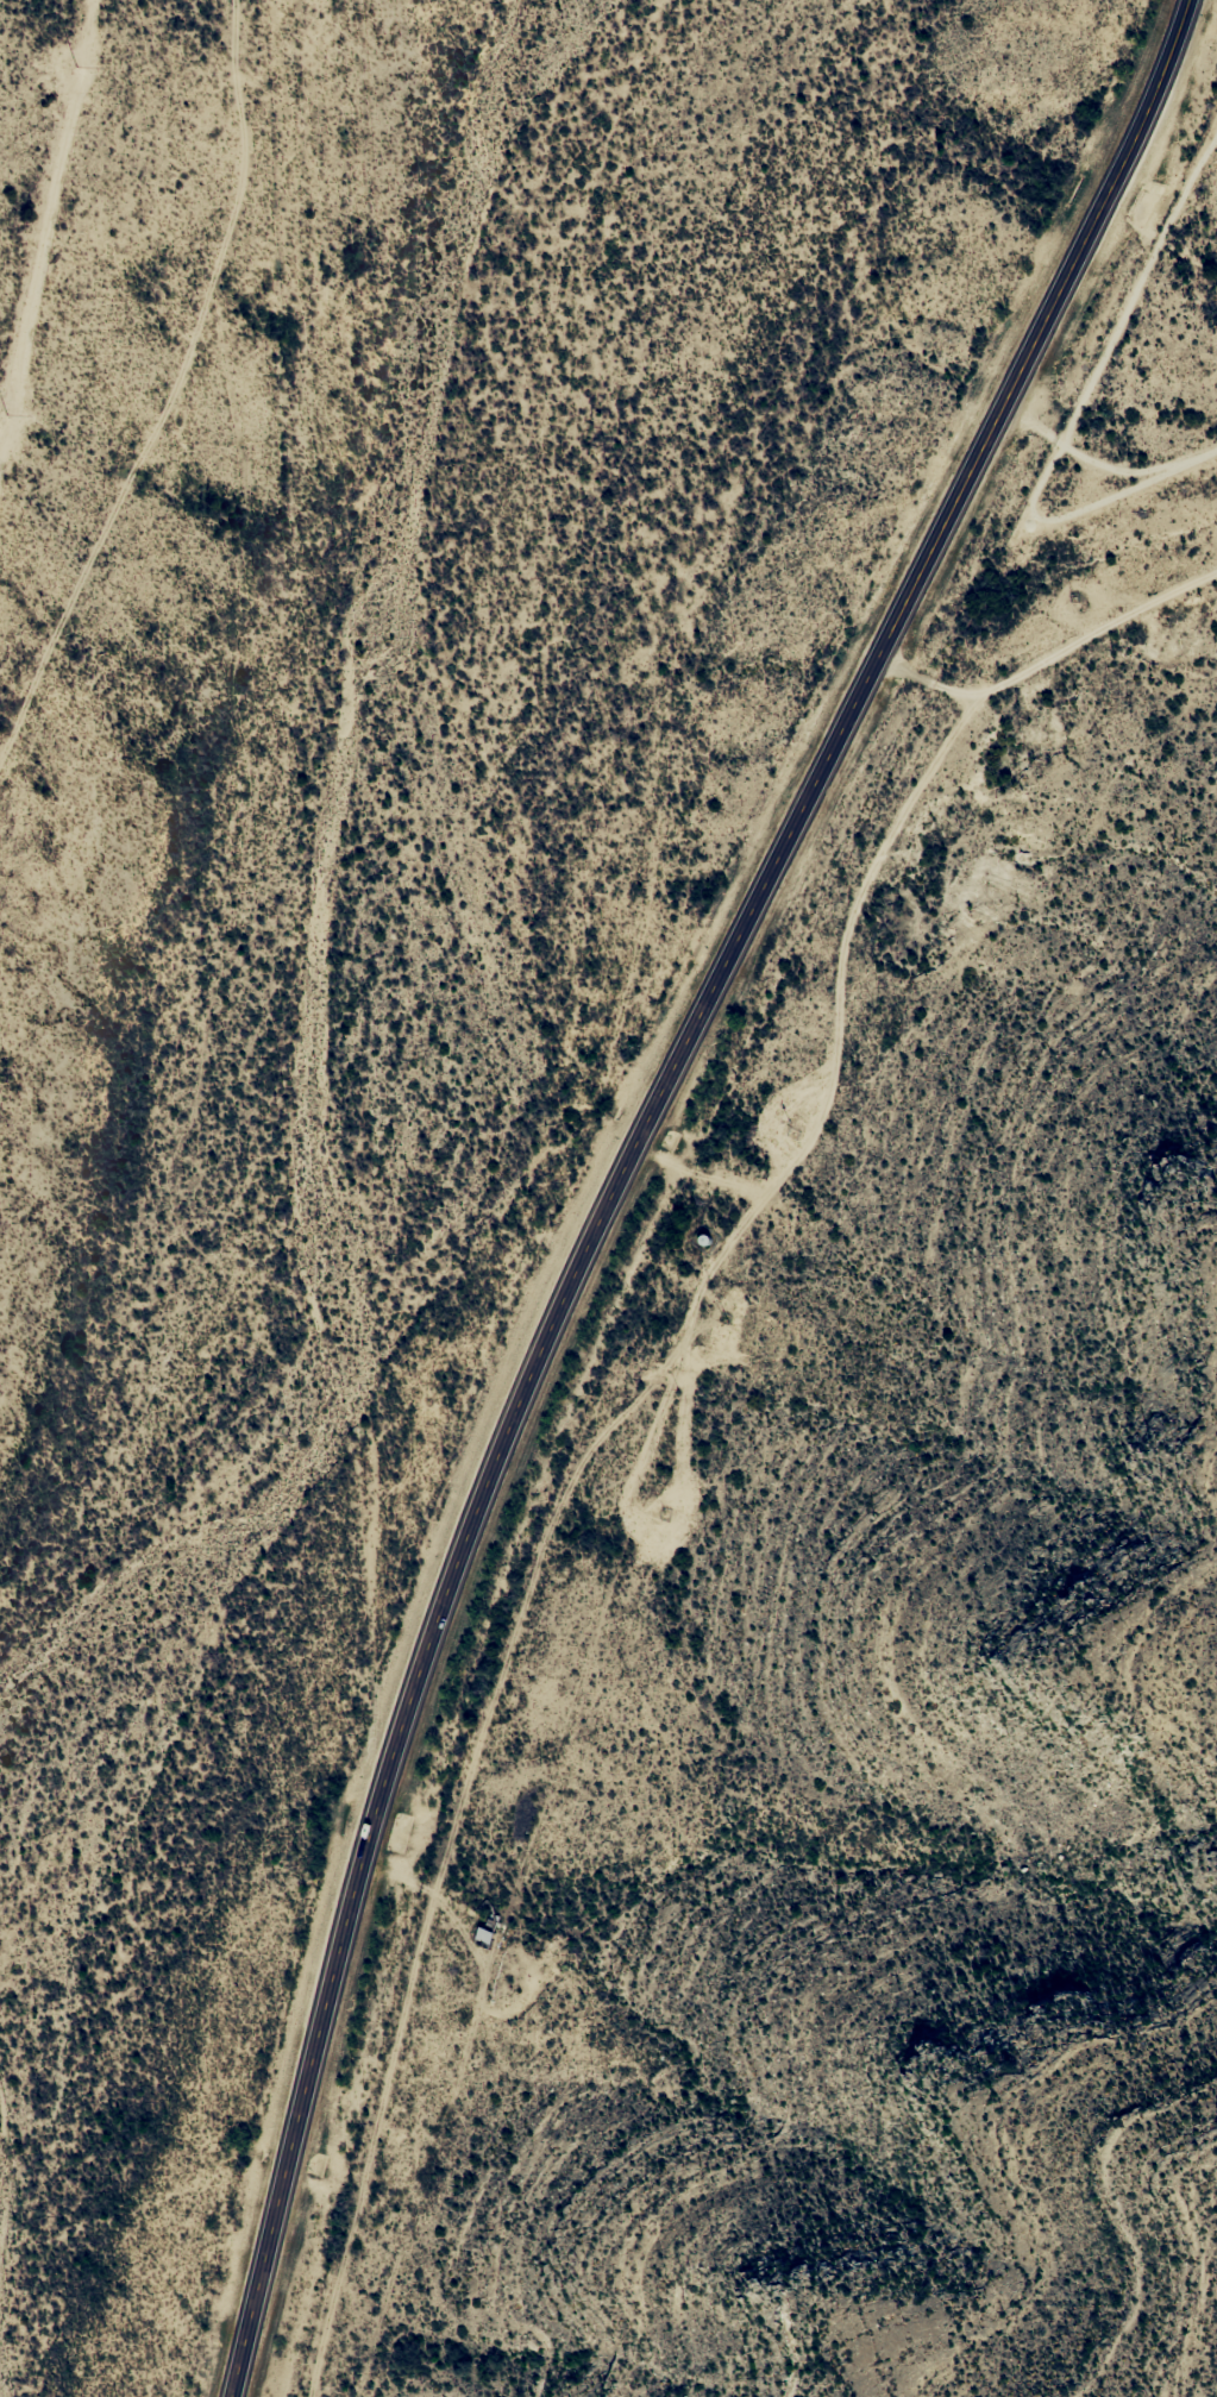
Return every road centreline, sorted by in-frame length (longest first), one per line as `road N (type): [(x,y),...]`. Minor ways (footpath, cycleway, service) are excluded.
road 1 (trunk): [(229,2396),(351,1901),(406,1712),(510,1422),(614,1186),(1116,177),(1187,0)]
road 2 (track): [(877,661),(974,698),(1216,572)]

